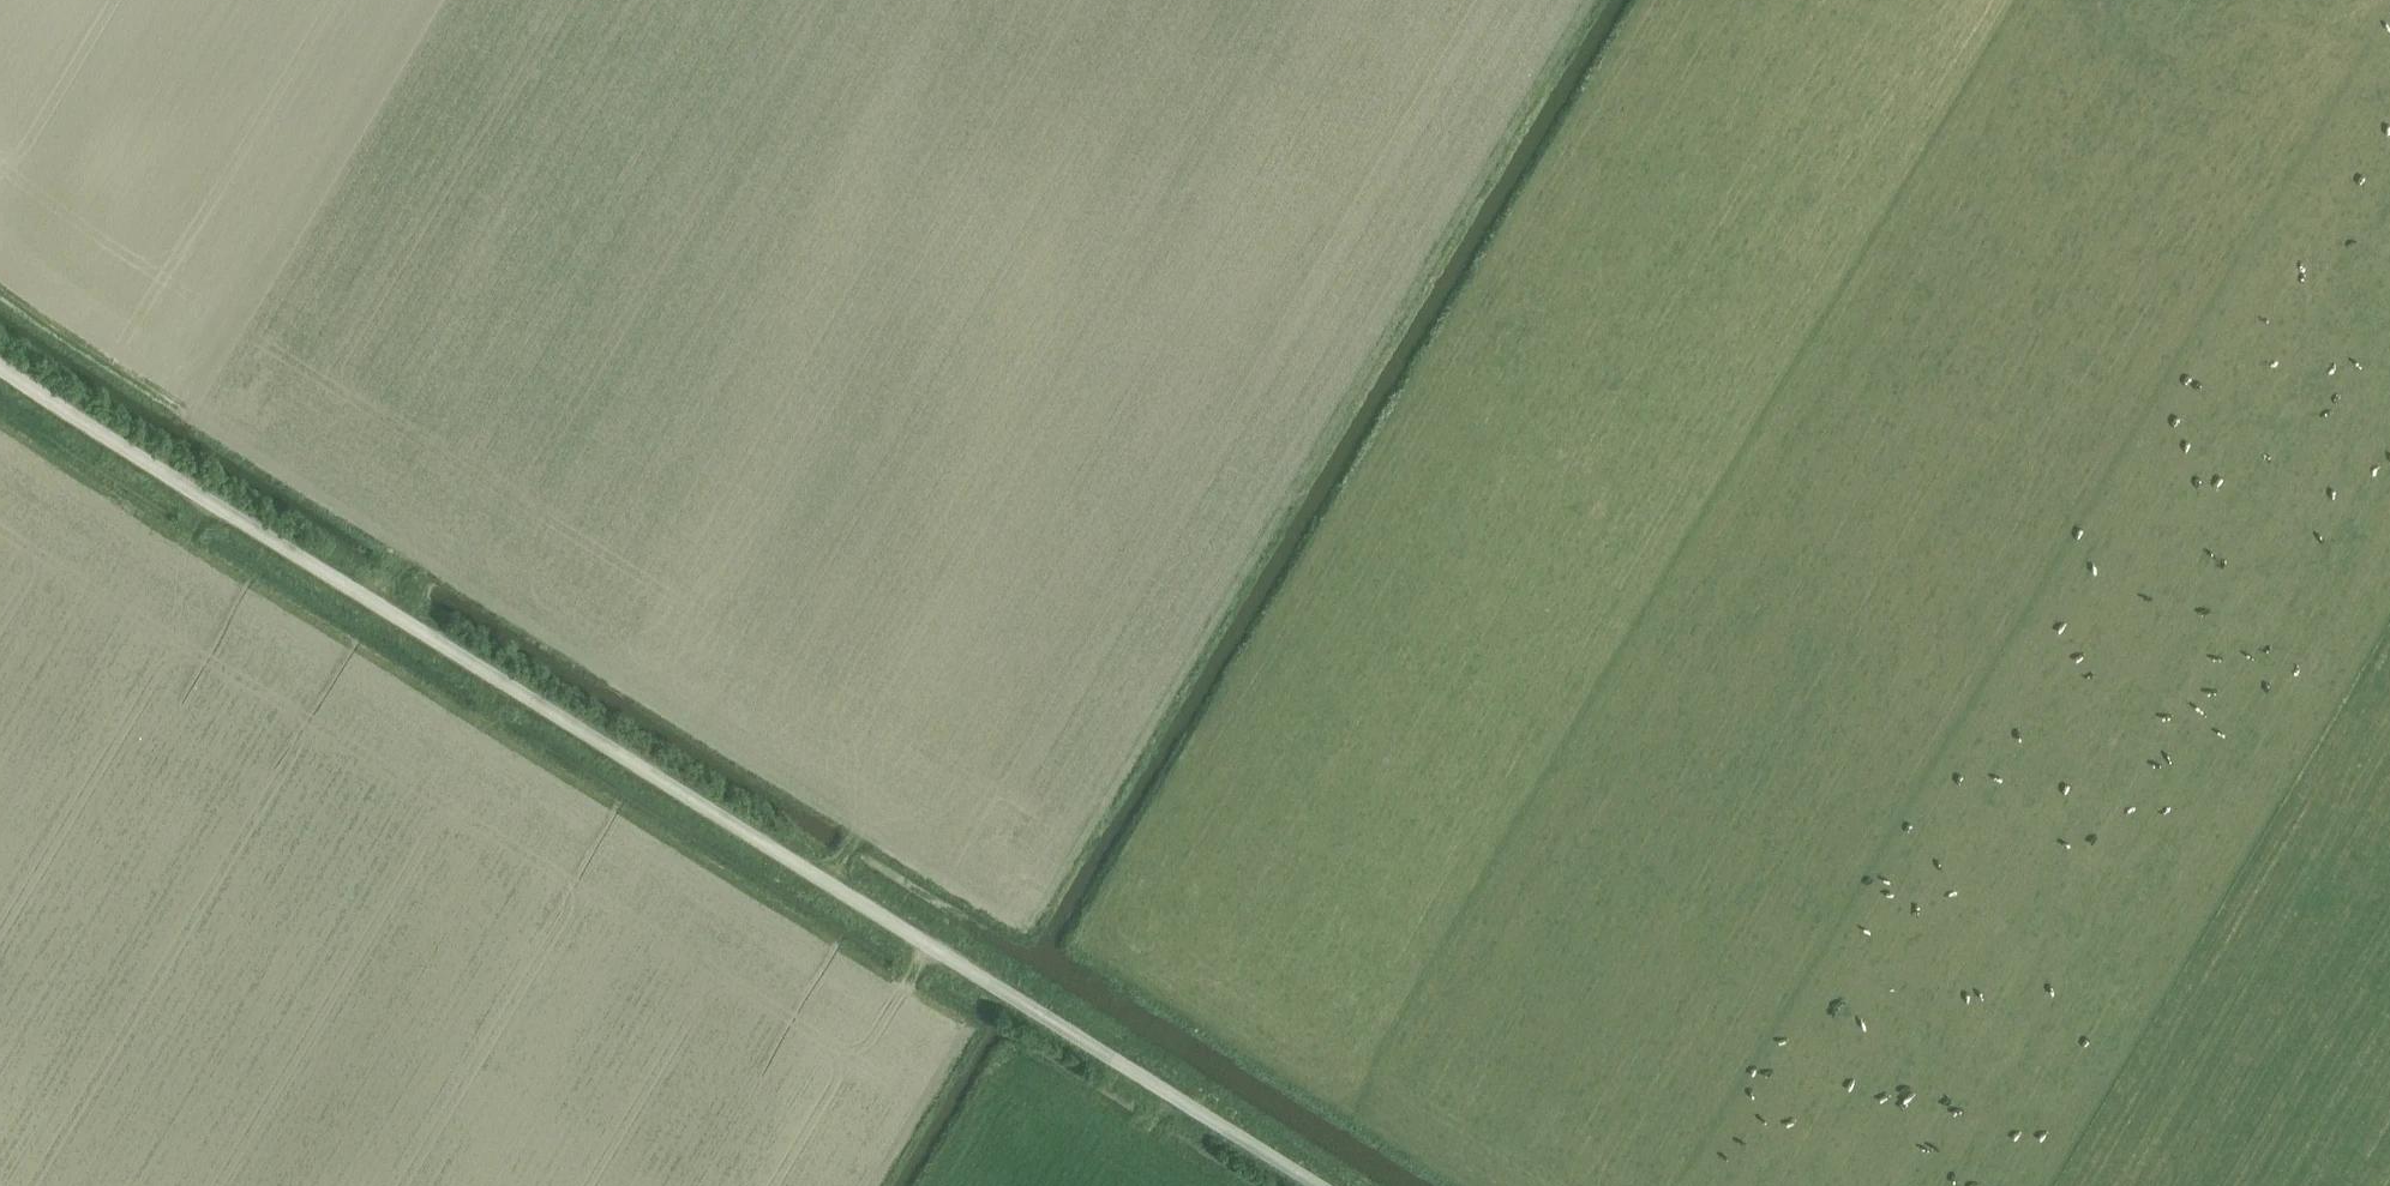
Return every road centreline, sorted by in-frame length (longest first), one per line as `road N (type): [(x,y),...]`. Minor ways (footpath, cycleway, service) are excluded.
road 1 (unclassified): [(1323,1185),(0,368)]

